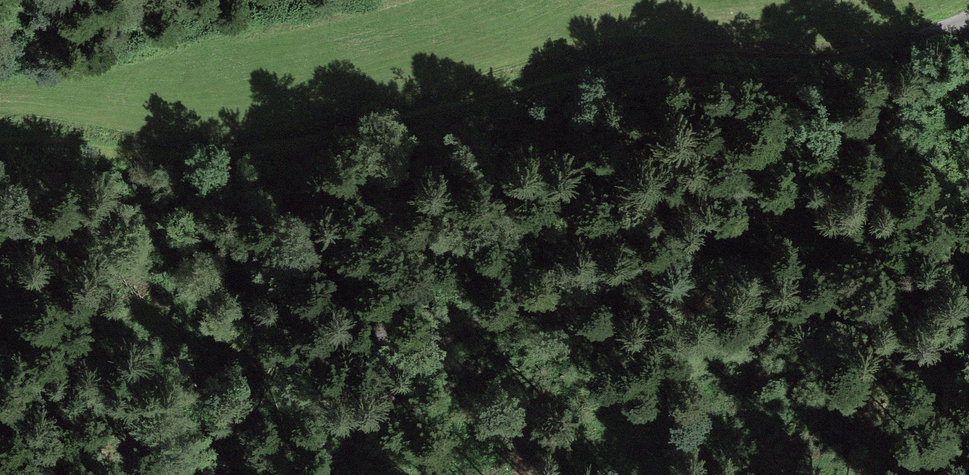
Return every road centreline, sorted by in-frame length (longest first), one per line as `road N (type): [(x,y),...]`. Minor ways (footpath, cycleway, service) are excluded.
road 1 (track): [(0,147),(71,157),(199,146),(668,68),(868,55),(949,26)]
road 2 (track): [(313,474),(443,341),(568,280),(725,232),(968,77)]

